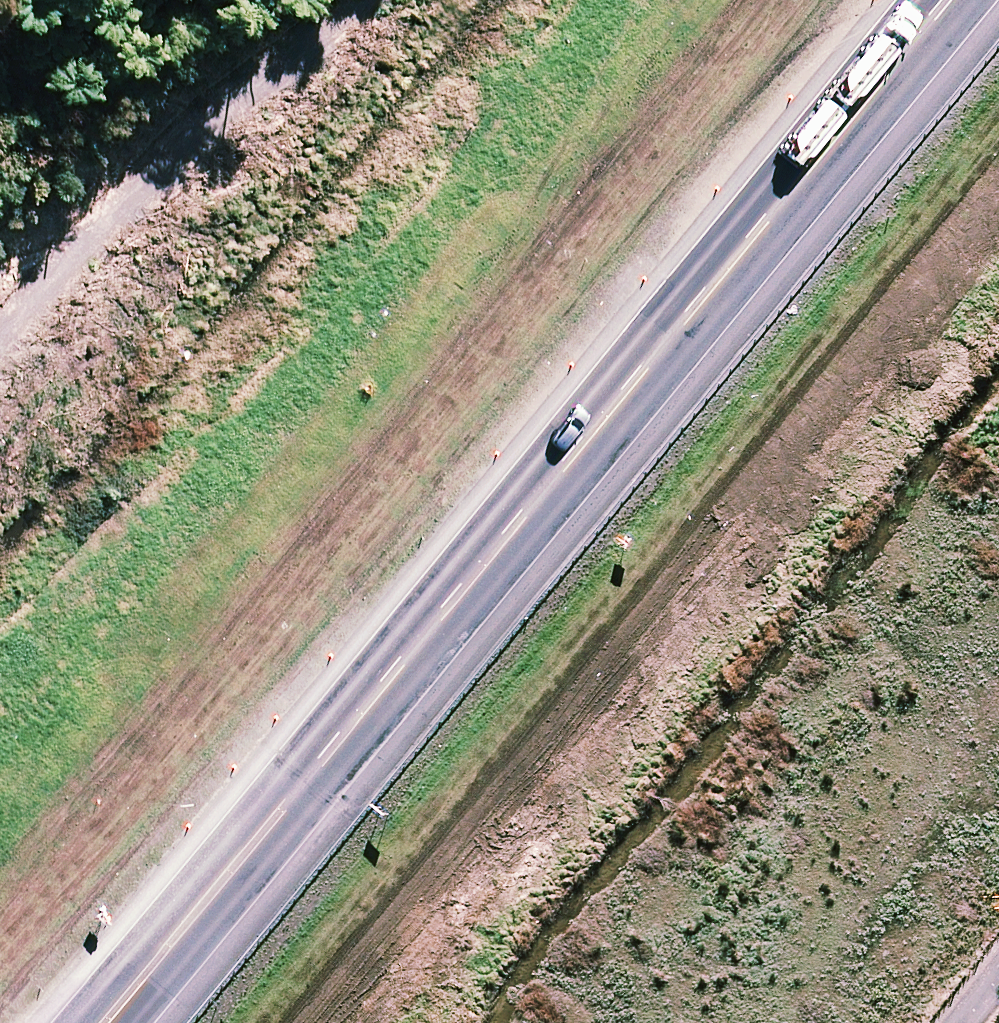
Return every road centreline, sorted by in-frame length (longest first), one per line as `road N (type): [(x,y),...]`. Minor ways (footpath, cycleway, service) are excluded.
road 1 (trunk): [(108,1022),(673,311),(868,0)]
road 2 (track): [(755,0),(437,442),(0,934)]
road 3 (trunk): [(998,200),(732,466),(306,920)]
road 4 (trunk): [(306,920),(538,577),(844,149)]
road 5 (trunk): [(0,635),(473,0)]
road 6 (trunk): [(992,0),(844,149)]
road 7 (trunk): [(844,149),(959,0)]
road 8 (trunk): [(219,1022),(306,920)]

